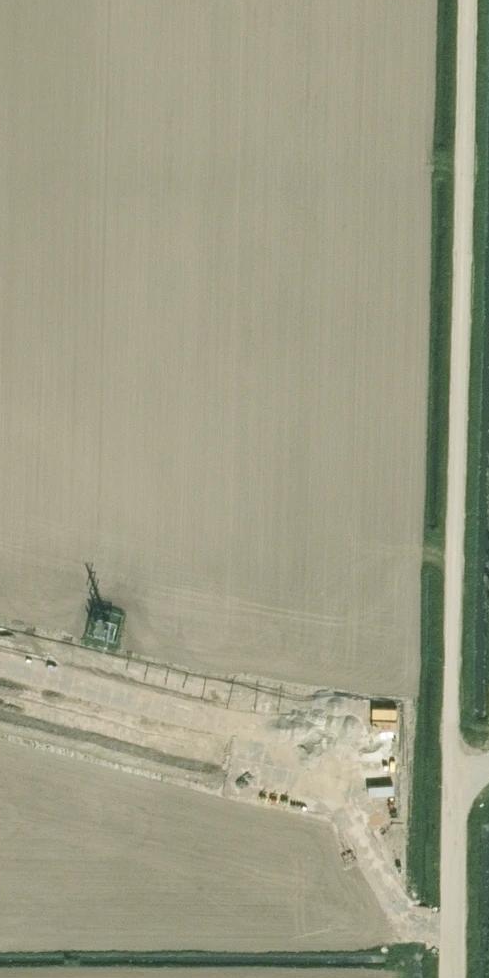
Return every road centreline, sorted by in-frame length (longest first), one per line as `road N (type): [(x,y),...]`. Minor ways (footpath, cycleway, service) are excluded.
road 1 (unclassified): [(452,778),(467,0)]
road 2 (unclassified): [(449,977),(452,778)]

